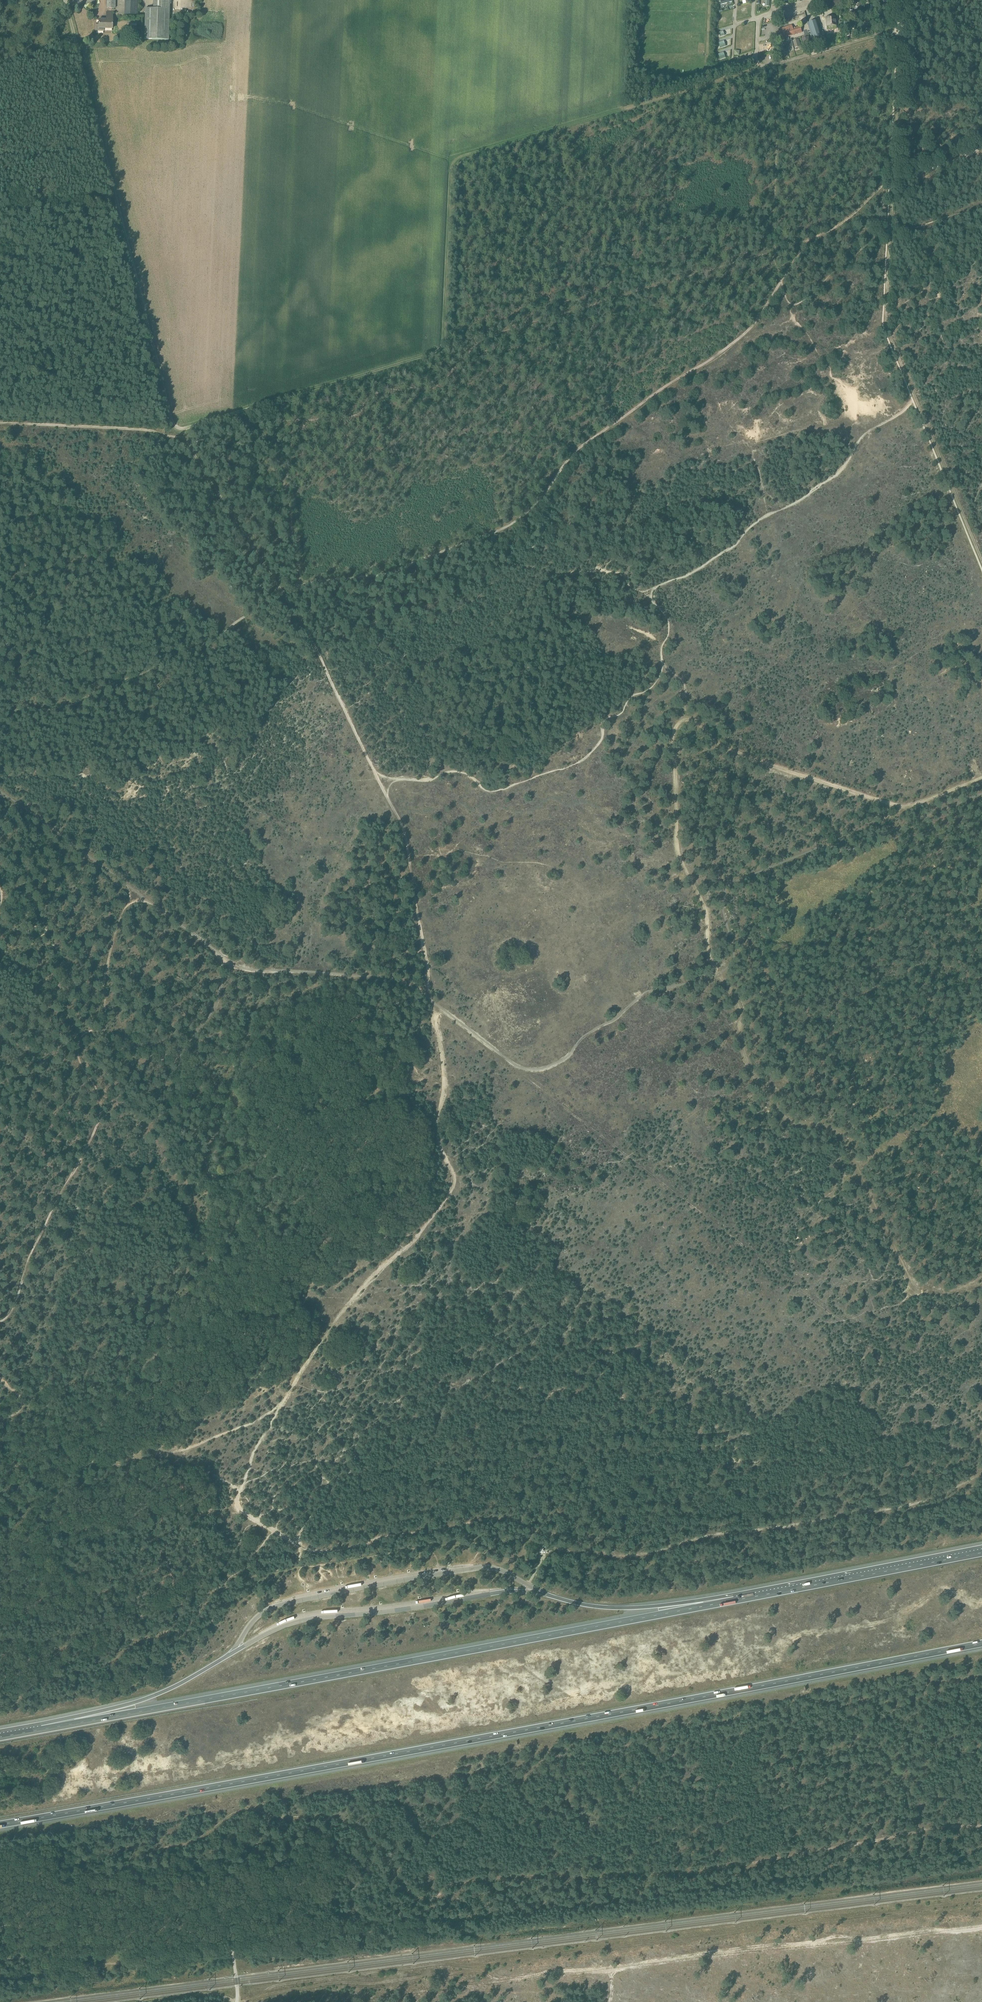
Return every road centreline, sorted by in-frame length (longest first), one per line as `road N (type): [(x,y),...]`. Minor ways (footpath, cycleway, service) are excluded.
road 1 (track): [(111,1953),(124,1864),(193,1842),(242,1810),(344,1820),(378,1847),(406,1889),(426,1899),(464,1882),(702,1871),(935,1827),(981,1827)]
road 2 (motorway): [(0,1824),(981,1643)]
road 3 (track): [(981,1474),(916,1504),(724,1533),(631,1556),(495,1519),(317,1552),(244,1513),(239,1493)]
road 4 (track): [(237,2001),(331,1983),(473,1971),(512,1979),(835,1936),(981,1925)]
road 5 (track): [(478,339),(173,424),(65,6)]
road 6 (motorway): [(736,1601),(30,1732)]
road 7 (track): [(302,587),(405,565),(523,514),(572,452),(747,334),(811,235)]
road 8 (track): [(191,444),(318,652),(396,814),(433,1002)]
road 9 (track): [(981,777),(898,807),(761,763),(681,721),(672,739),(679,856),(702,900),(719,973)]
road 10 (track): [(898,29),(887,319),(981,563)]
road 11 (track): [(443,348),(449,158),(762,68)]
road 12 (track): [(433,1004),(445,1080),(436,1128),(453,1187),(324,1339),(280,1406)]
road 13 (track): [(129,902),(106,950),(100,1016),(79,1044),(99,1095),(98,1122),(0,1322)]
road 14 (track): [(0,720),(95,694),(302,587)]
road 15 (track): [(433,1004),(384,979),(239,969),(144,900)]
road 16 (track): [(770,247),(478,339)]
road 17 (motorway): [(981,1553),(736,1601)]
road 18 (track): [(0,1977),(232,1950)]
road 19 (track): [(191,444),(282,451),(302,587)]
road 20 (motorway): [(234,1653),(139,1701),(30,1732)]
road 21 (track): [(981,143),(882,180),(838,225),(811,235)]
road 22 (motorway): [(736,1601),(616,1608),(542,1593)]
road 23 (track): [(0,424),(167,433),(191,444)]
road 24 (track): [(774,64),(770,247)]
road 25 (track): [(762,68),(898,29),(900,0)]
road 26 (track): [(130,889),(20,807)]

